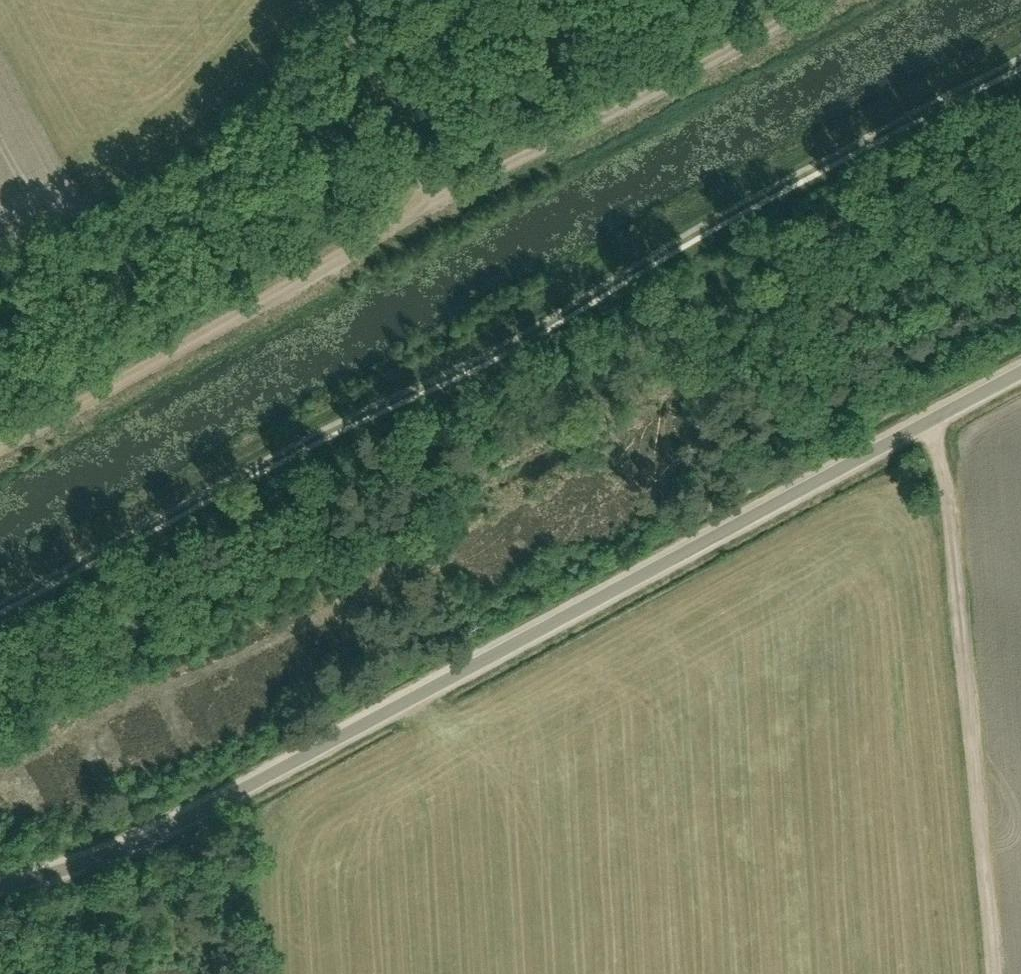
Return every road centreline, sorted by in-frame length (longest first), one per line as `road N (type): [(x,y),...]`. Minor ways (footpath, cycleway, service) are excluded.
road 1 (track): [(1020,71),(586,316),(0,621)]
road 2 (unclassified): [(1020,374),(222,800),(68,874),(0,889)]
road 3 (track): [(813,0),(453,188),(0,442)]
road 4 (track): [(1020,415),(971,442),(1013,973)]

